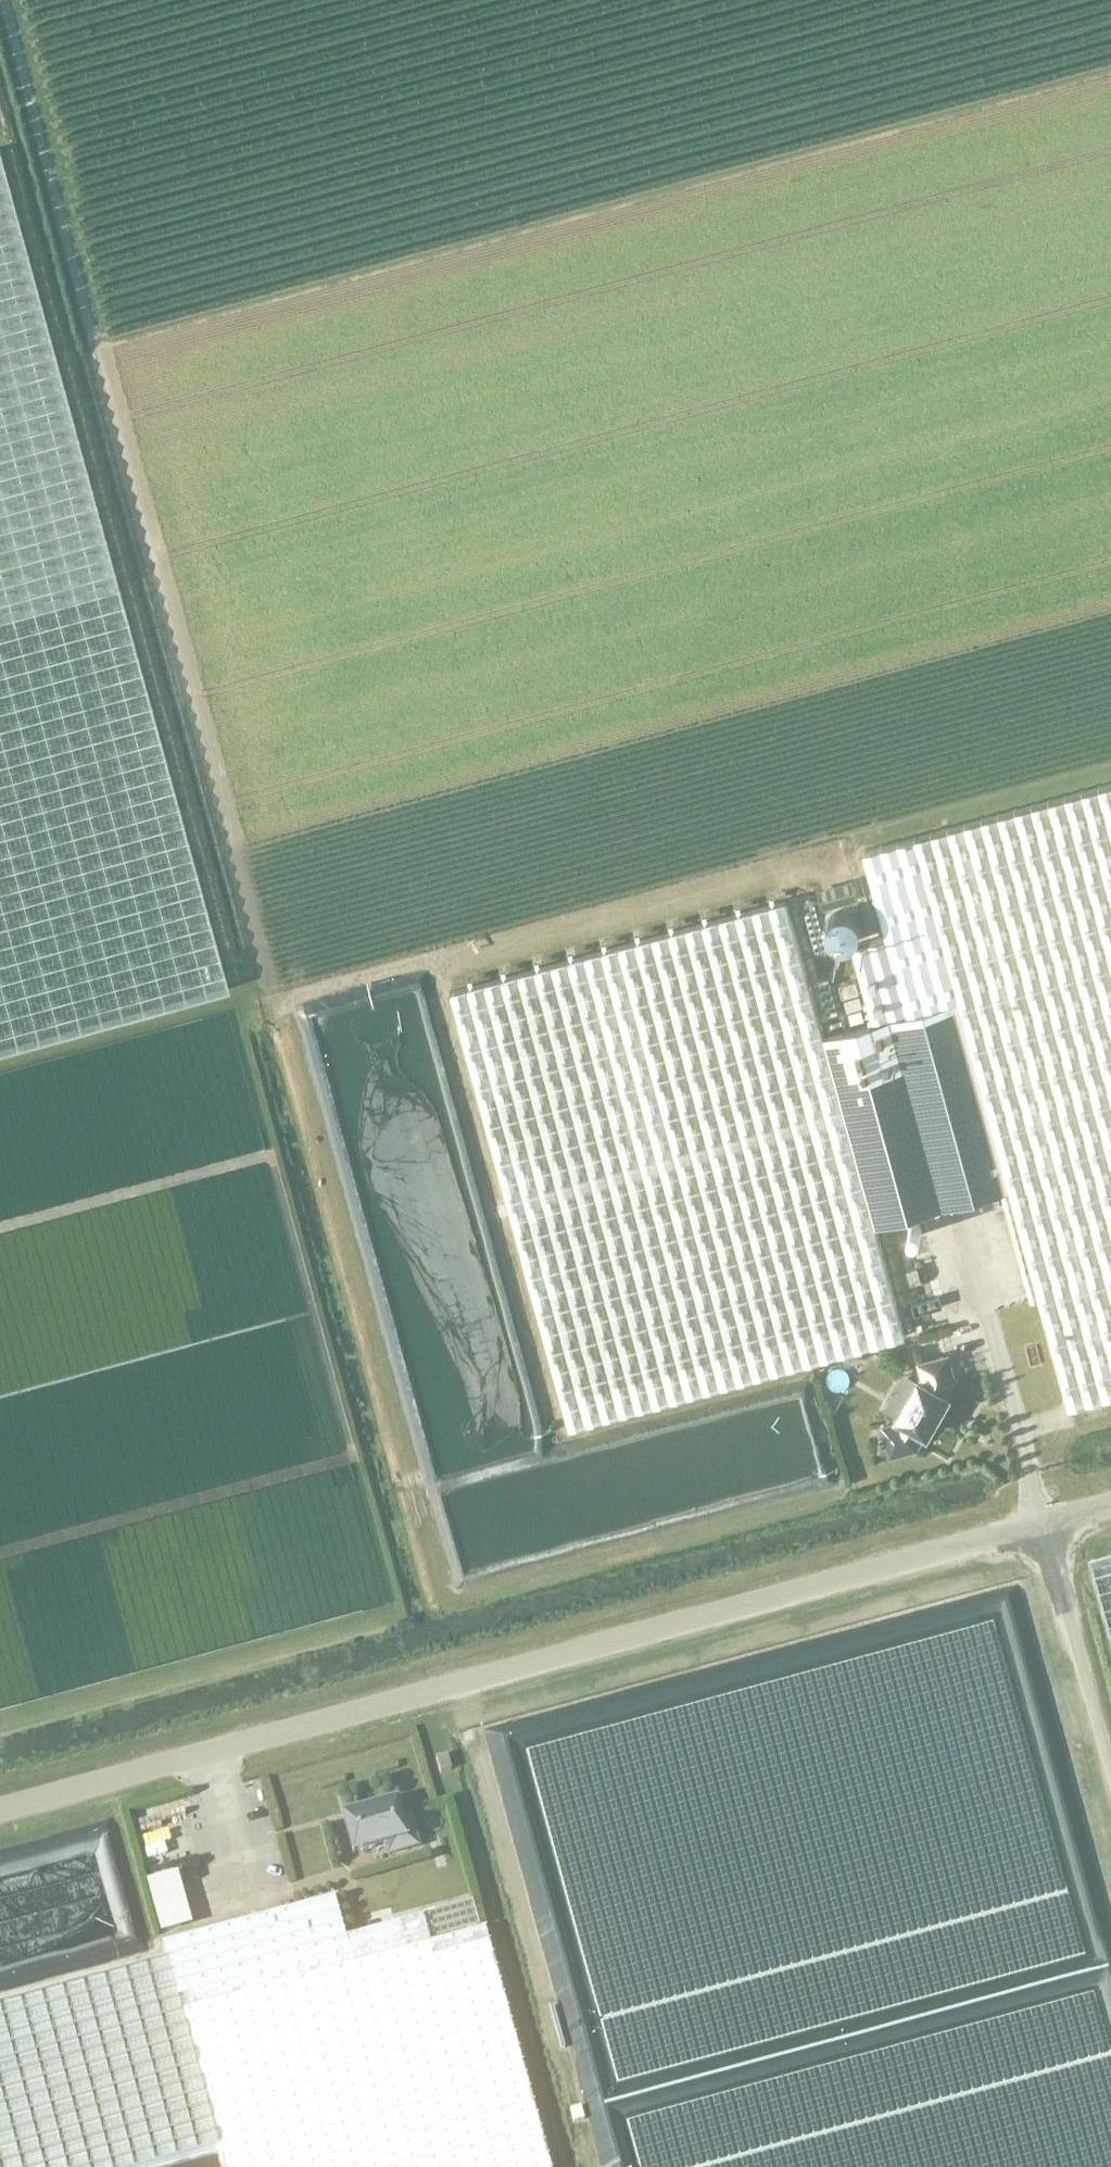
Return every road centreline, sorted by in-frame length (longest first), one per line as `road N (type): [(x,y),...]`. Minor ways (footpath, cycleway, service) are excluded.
road 1 (unclassified): [(1040,1524),(0,1808)]
road 2 (unclassified): [(1110,1775),(1040,1524)]

